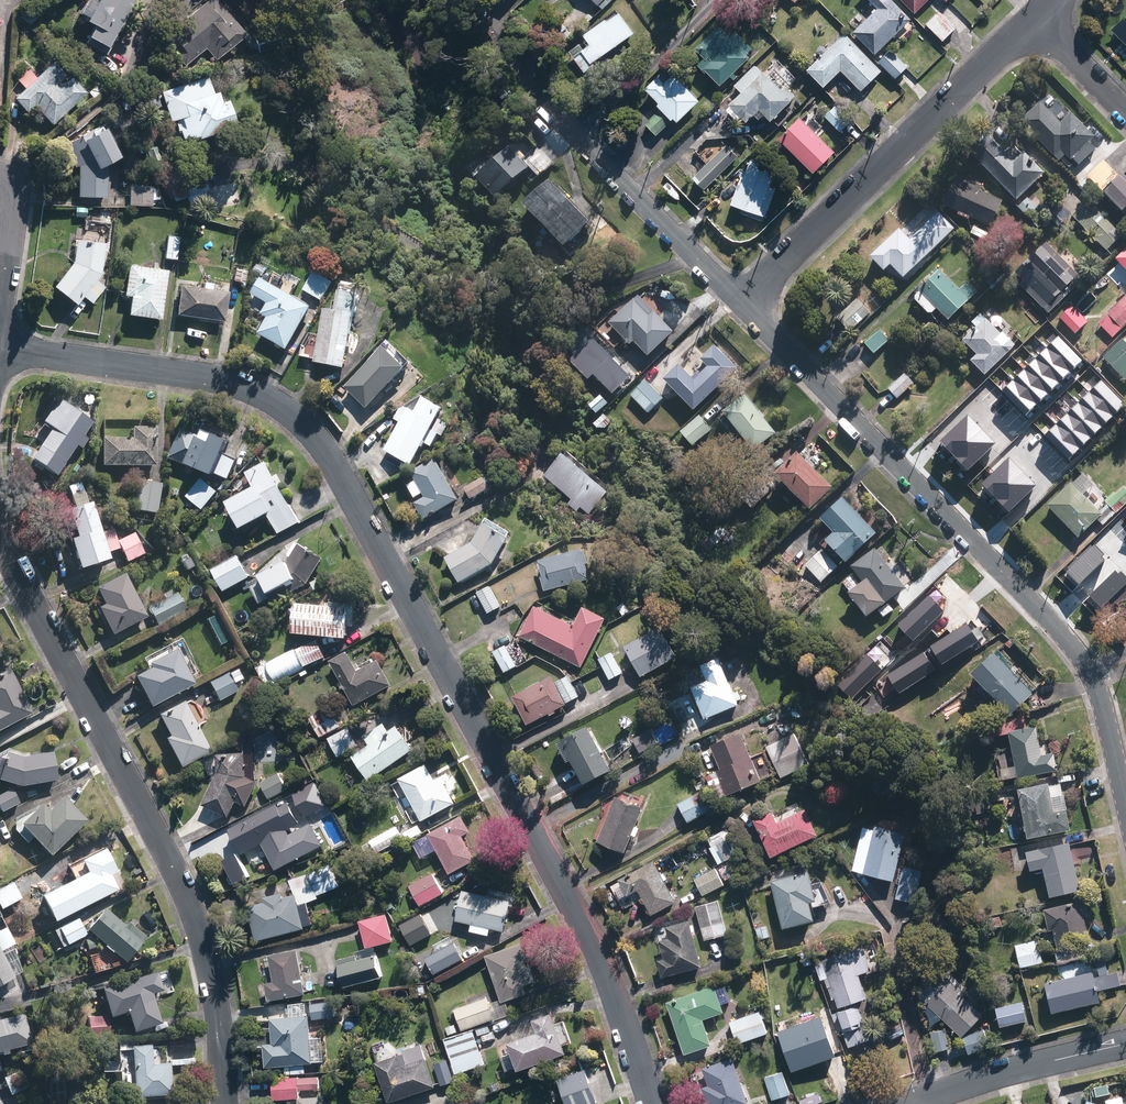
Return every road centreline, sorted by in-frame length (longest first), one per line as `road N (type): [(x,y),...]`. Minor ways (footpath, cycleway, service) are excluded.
road 1 (residential): [(0,349),(216,376),(277,400),(313,436),(590,924),(653,1103)]
road 2 (residential): [(742,302),(1090,667),(1125,802)]
road 3 (residential): [(0,523),(213,951),(223,1103)]
road 4 (residential): [(1034,19),(742,302)]
road 5 (residential): [(488,9),(550,106),(742,302)]
road 6 (residential): [(901,1103),(983,1075),(1125,1044)]
road 7 (residential): [(4,184),(0,346)]
road 8 (residential): [(1125,112),(1034,19)]

